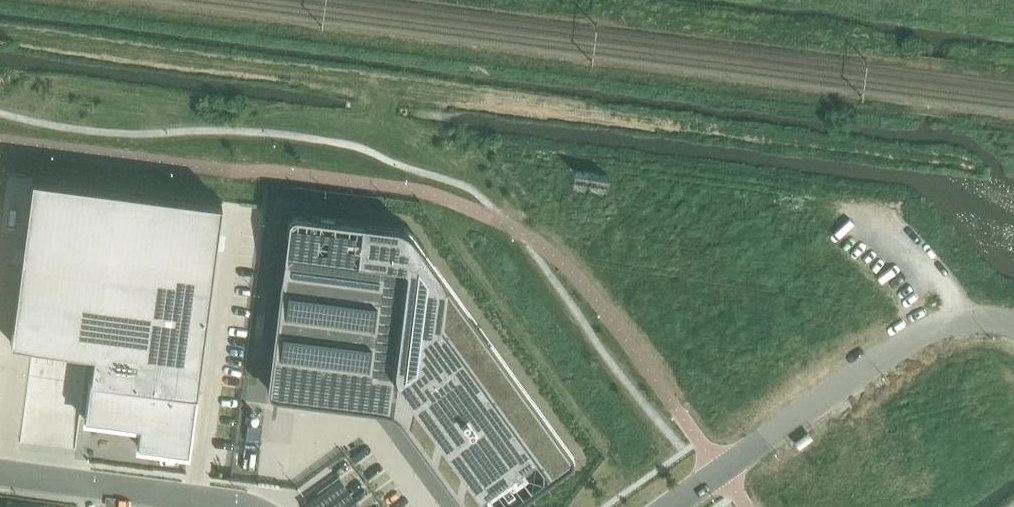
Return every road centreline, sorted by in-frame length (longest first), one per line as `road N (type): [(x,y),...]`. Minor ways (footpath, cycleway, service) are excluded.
road 1 (unclassified): [(671,506),(917,336),(953,322),(1013,326)]
road 2 (unclassified): [(235,506),(0,474)]

